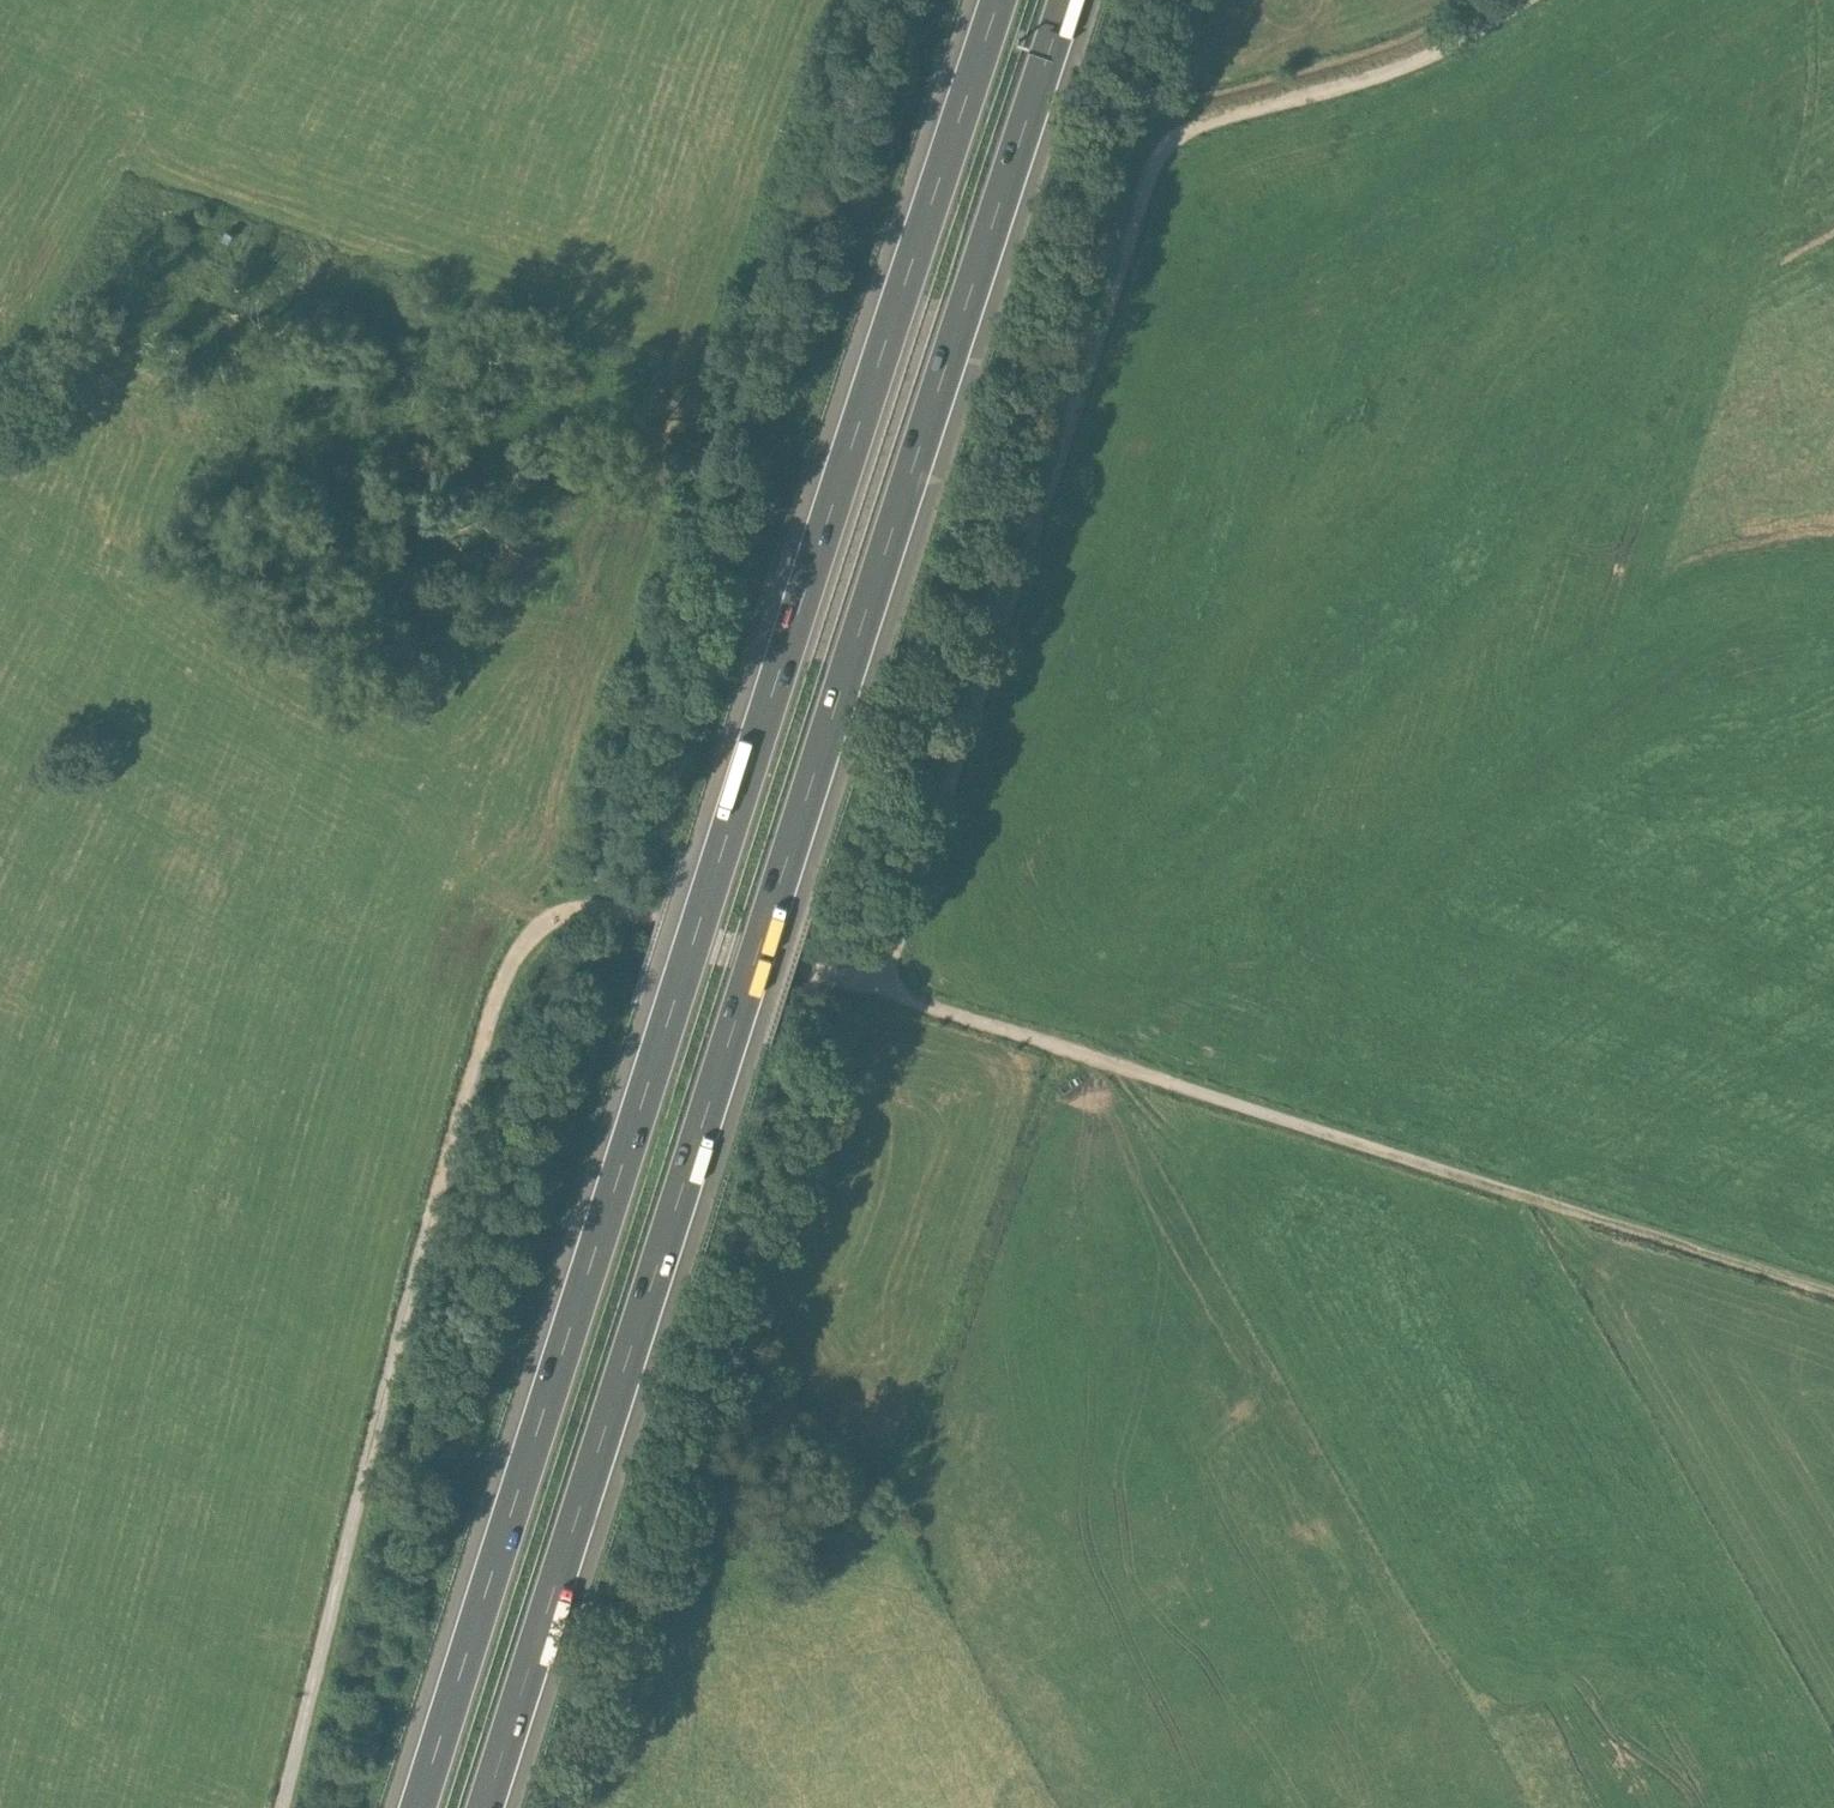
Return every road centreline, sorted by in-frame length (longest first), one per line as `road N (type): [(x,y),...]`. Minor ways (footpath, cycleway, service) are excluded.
road 1 (motorway): [(1004,0),(713,878),(419,1807)]
road 2 (motorway): [(489,1807),(776,894),(1070,0)]
road 3 (track): [(878,1004),(1164,151),(1192,130),(1394,73),(1526,0)]
road 4 (track): [(878,1004),(617,925),(577,927),(540,942),(505,980),(286,1807)]
road 5 (track): [(1833,1304),(878,1004)]

